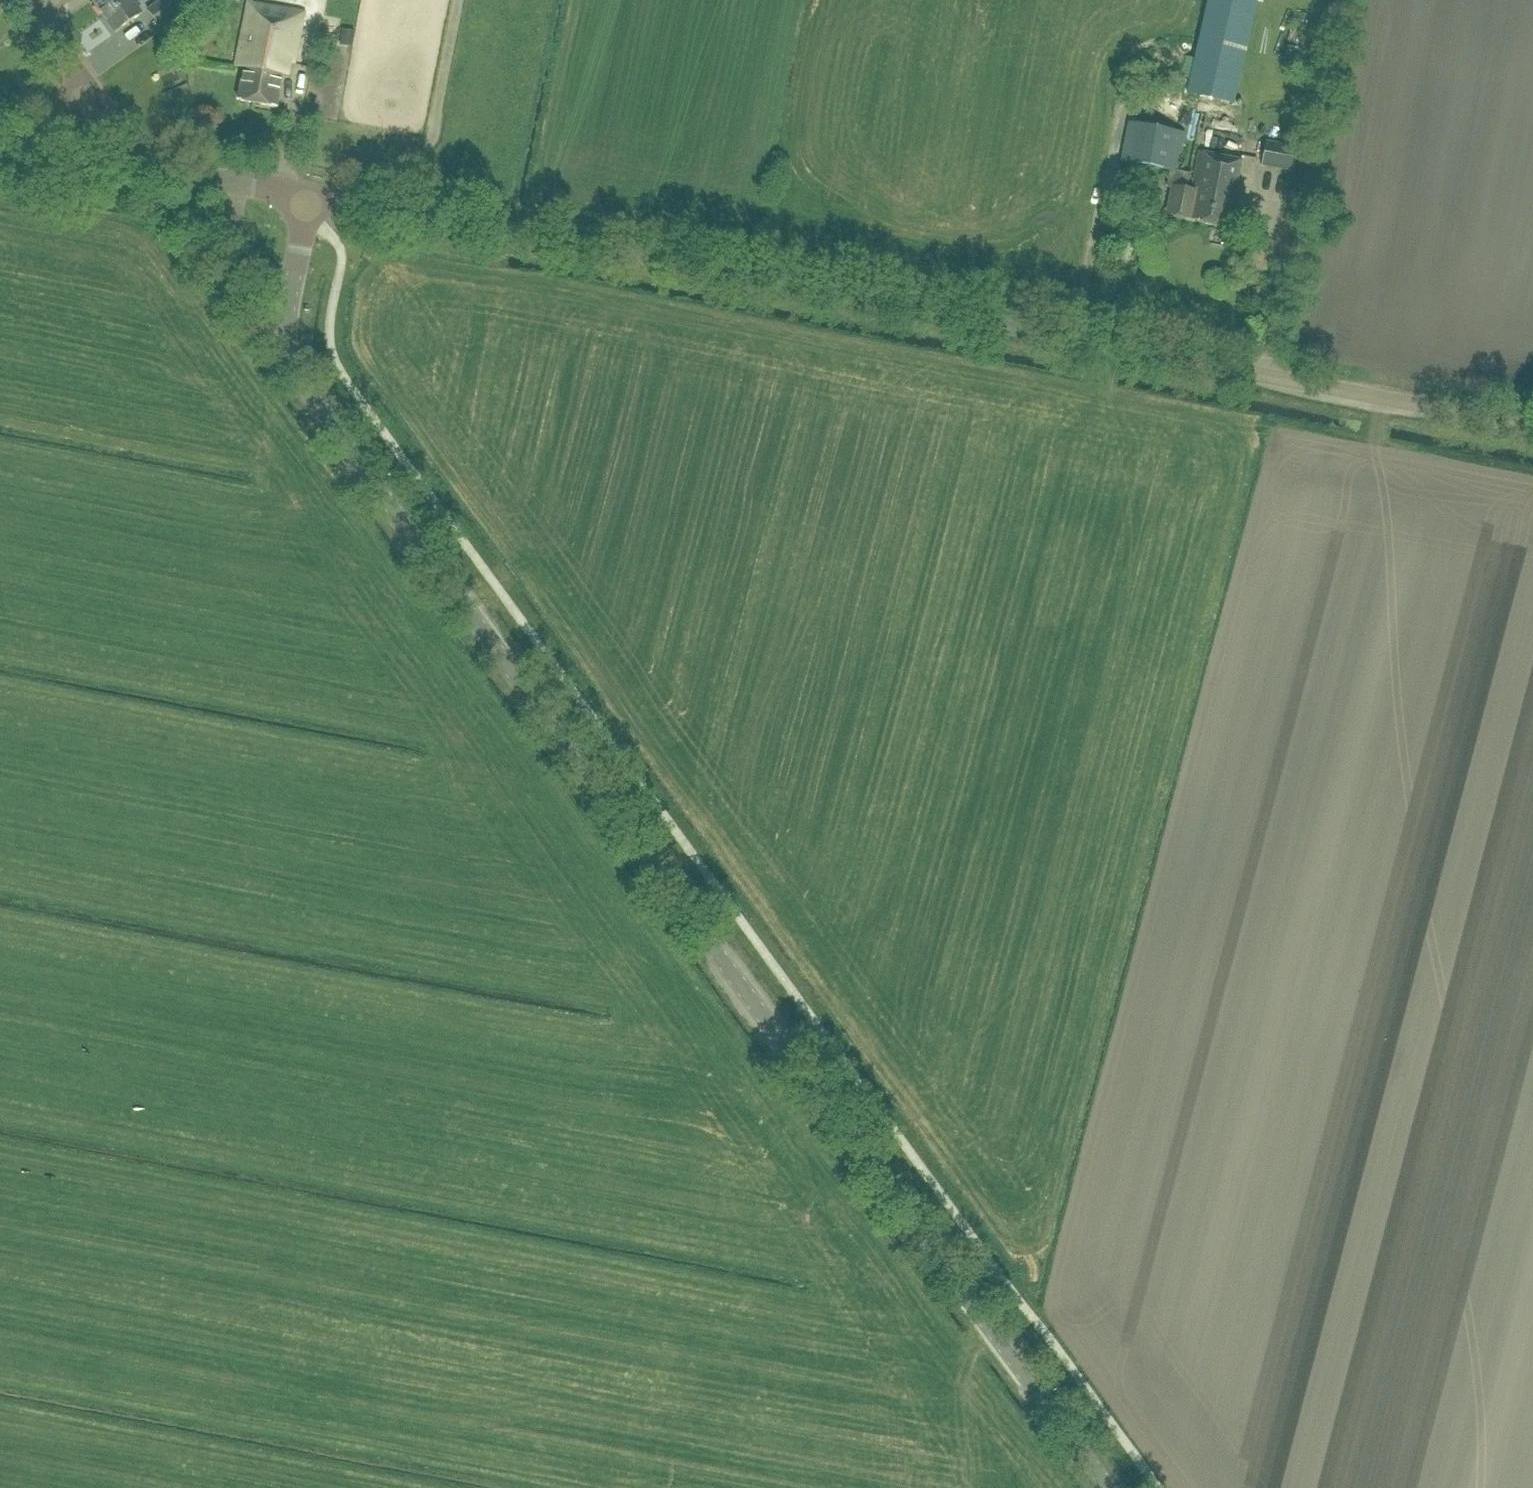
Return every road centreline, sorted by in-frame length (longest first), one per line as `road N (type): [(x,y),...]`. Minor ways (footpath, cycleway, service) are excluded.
road 1 (tertiary): [(1107,1487),(303,388),(284,330),(307,195)]
road 2 (unclassified): [(1532,428),(307,195)]
road 3 (tertiary): [(307,195),(169,172),(127,145),(91,93)]

